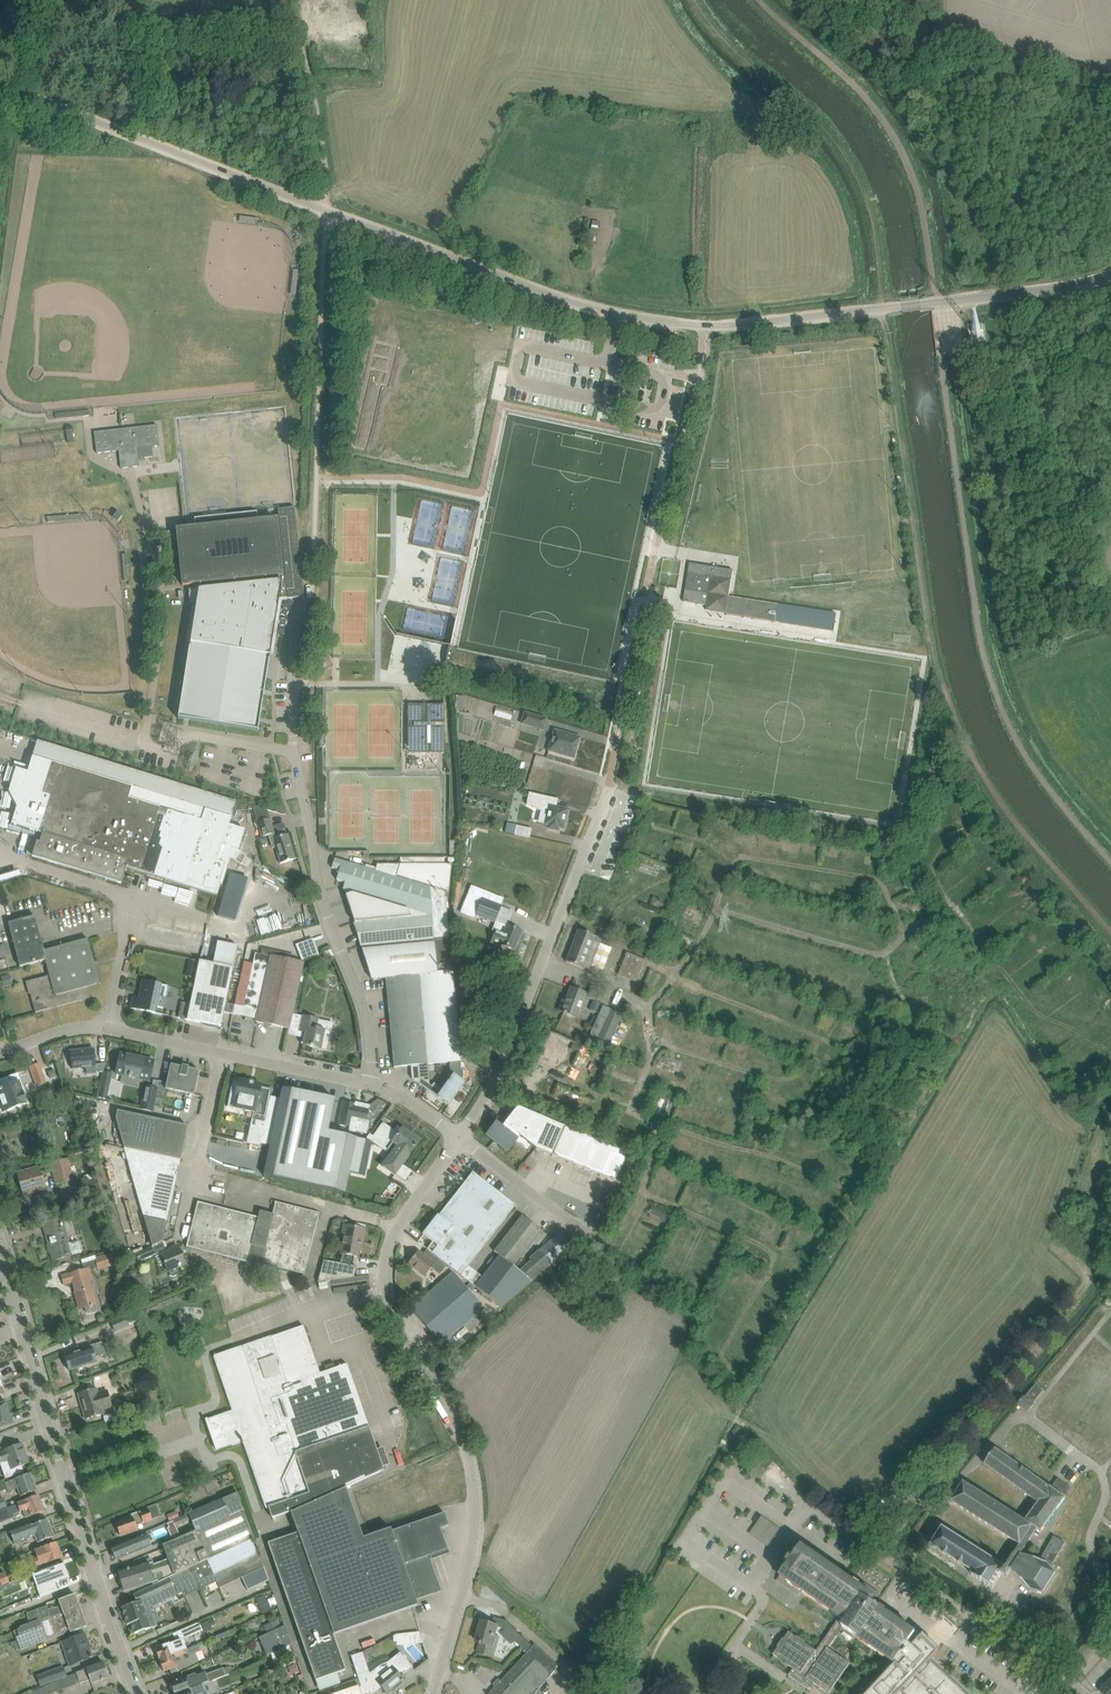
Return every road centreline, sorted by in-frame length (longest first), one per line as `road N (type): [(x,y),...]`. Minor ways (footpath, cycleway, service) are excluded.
road 1 (unclassified): [(460,1138),(504,1059),(613,777),(709,332)]
road 2 (unclassified): [(435,1693),(471,1549),(474,1502),(470,1468),(387,1281),(392,1246),(460,1138)]
road 3 (residential): [(1069,1685),(813,1507),(797,1508),(749,1586)]
road 4 (unclassified): [(709,332),(1110,278)]
road 5 (unclassified): [(709,332),(577,304),(330,213)]
road 6 (unclassified): [(97,1582),(0,1235)]
road 7 (unclassified): [(0,93),(54,105),(330,213)]
road 8 (unclassified): [(370,1084),(364,1002),(334,921),(293,754)]
road 9 (track): [(918,1498),(1090,1286)]
road 10 (unclassified): [(293,754),(192,733),(168,753),(153,750),(146,732)]
road 11 (unclassified): [(220,1190),(195,1183),(226,1051)]
road 12 (unclassified): [(578,1229),(460,1138)]
road 13 (unclassified): [(226,1051),(370,1084)]
road 14 (unclassified): [(293,754),(294,612)]
road 15 (unclassified): [(109,1027),(135,898)]

